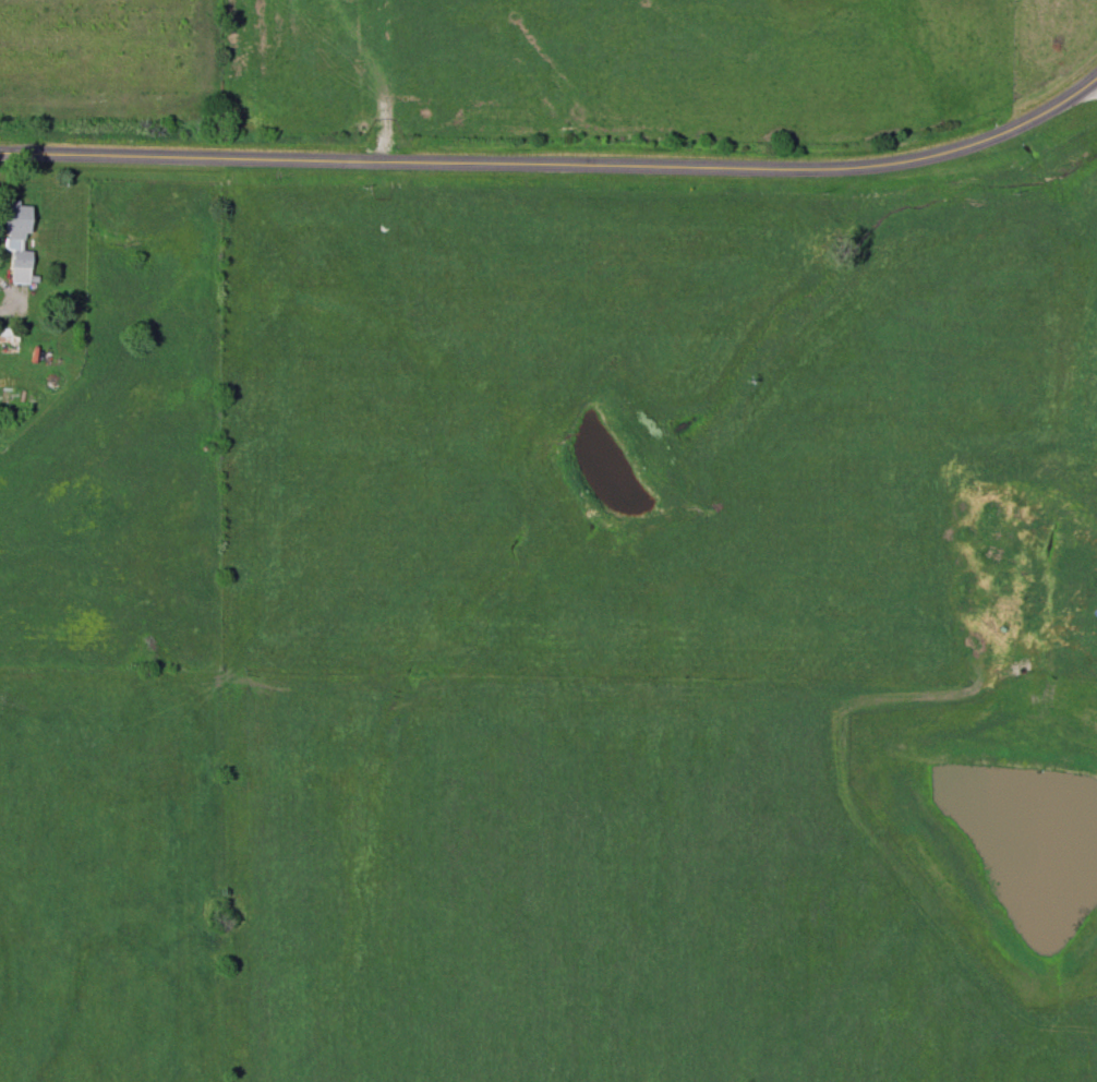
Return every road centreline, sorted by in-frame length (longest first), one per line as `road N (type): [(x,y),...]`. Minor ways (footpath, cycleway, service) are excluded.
road 1 (tertiary): [(0,158),(839,169),(911,163),(1004,132),(1096,76)]

